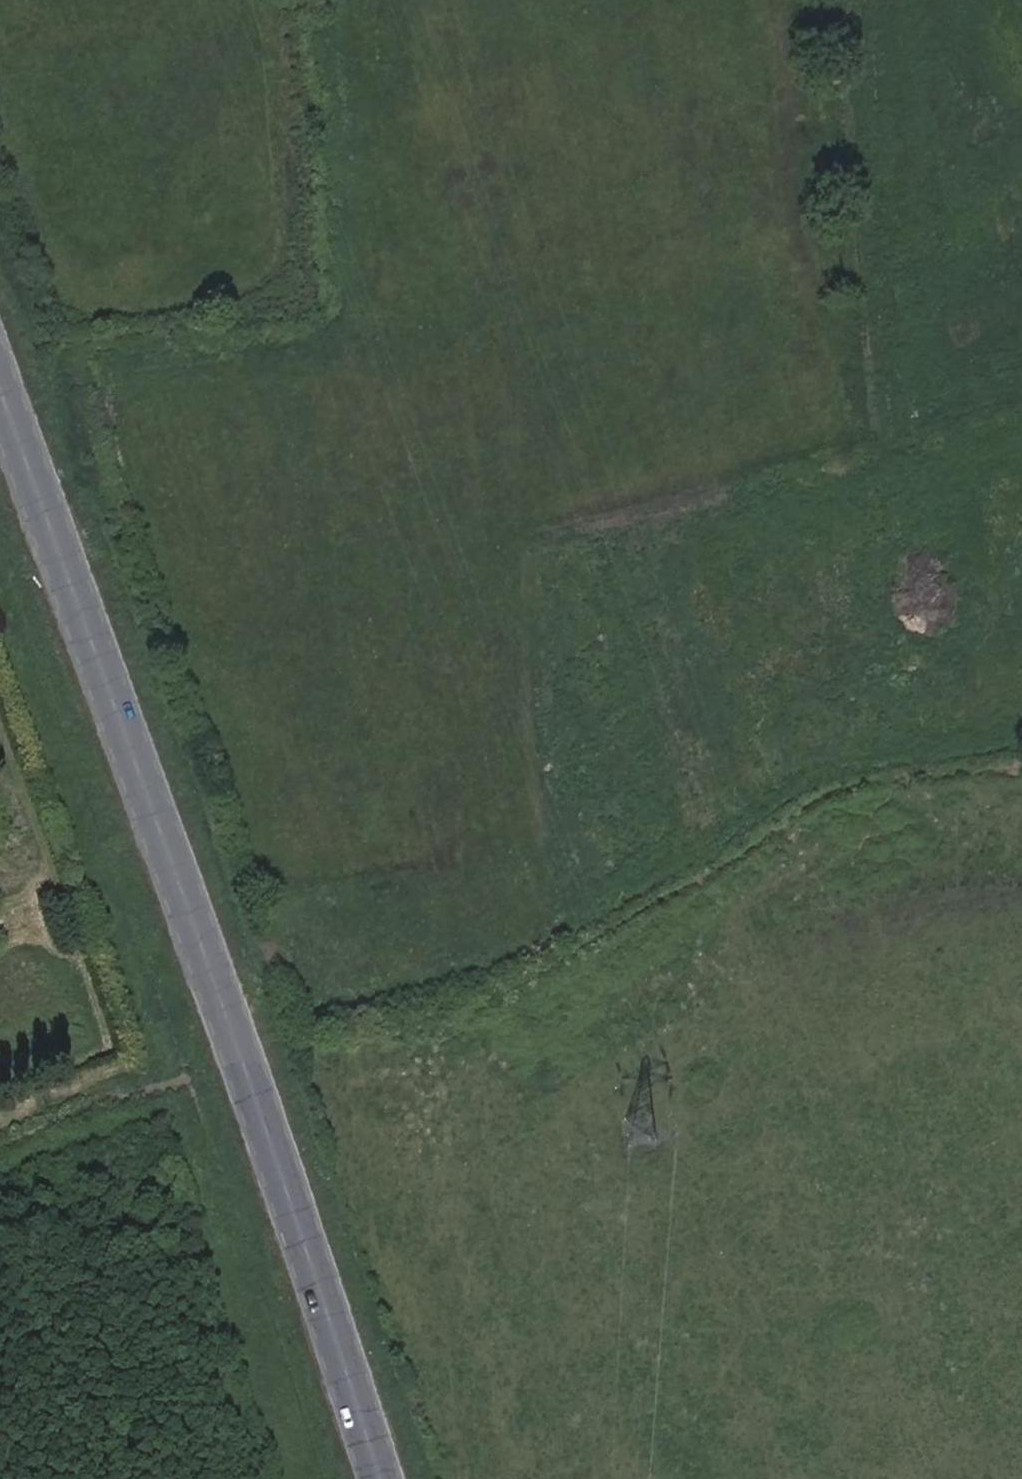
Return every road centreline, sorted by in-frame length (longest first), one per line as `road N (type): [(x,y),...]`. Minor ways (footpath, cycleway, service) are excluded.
road 1 (primary): [(0,380),(295,1198),(379,1478)]

